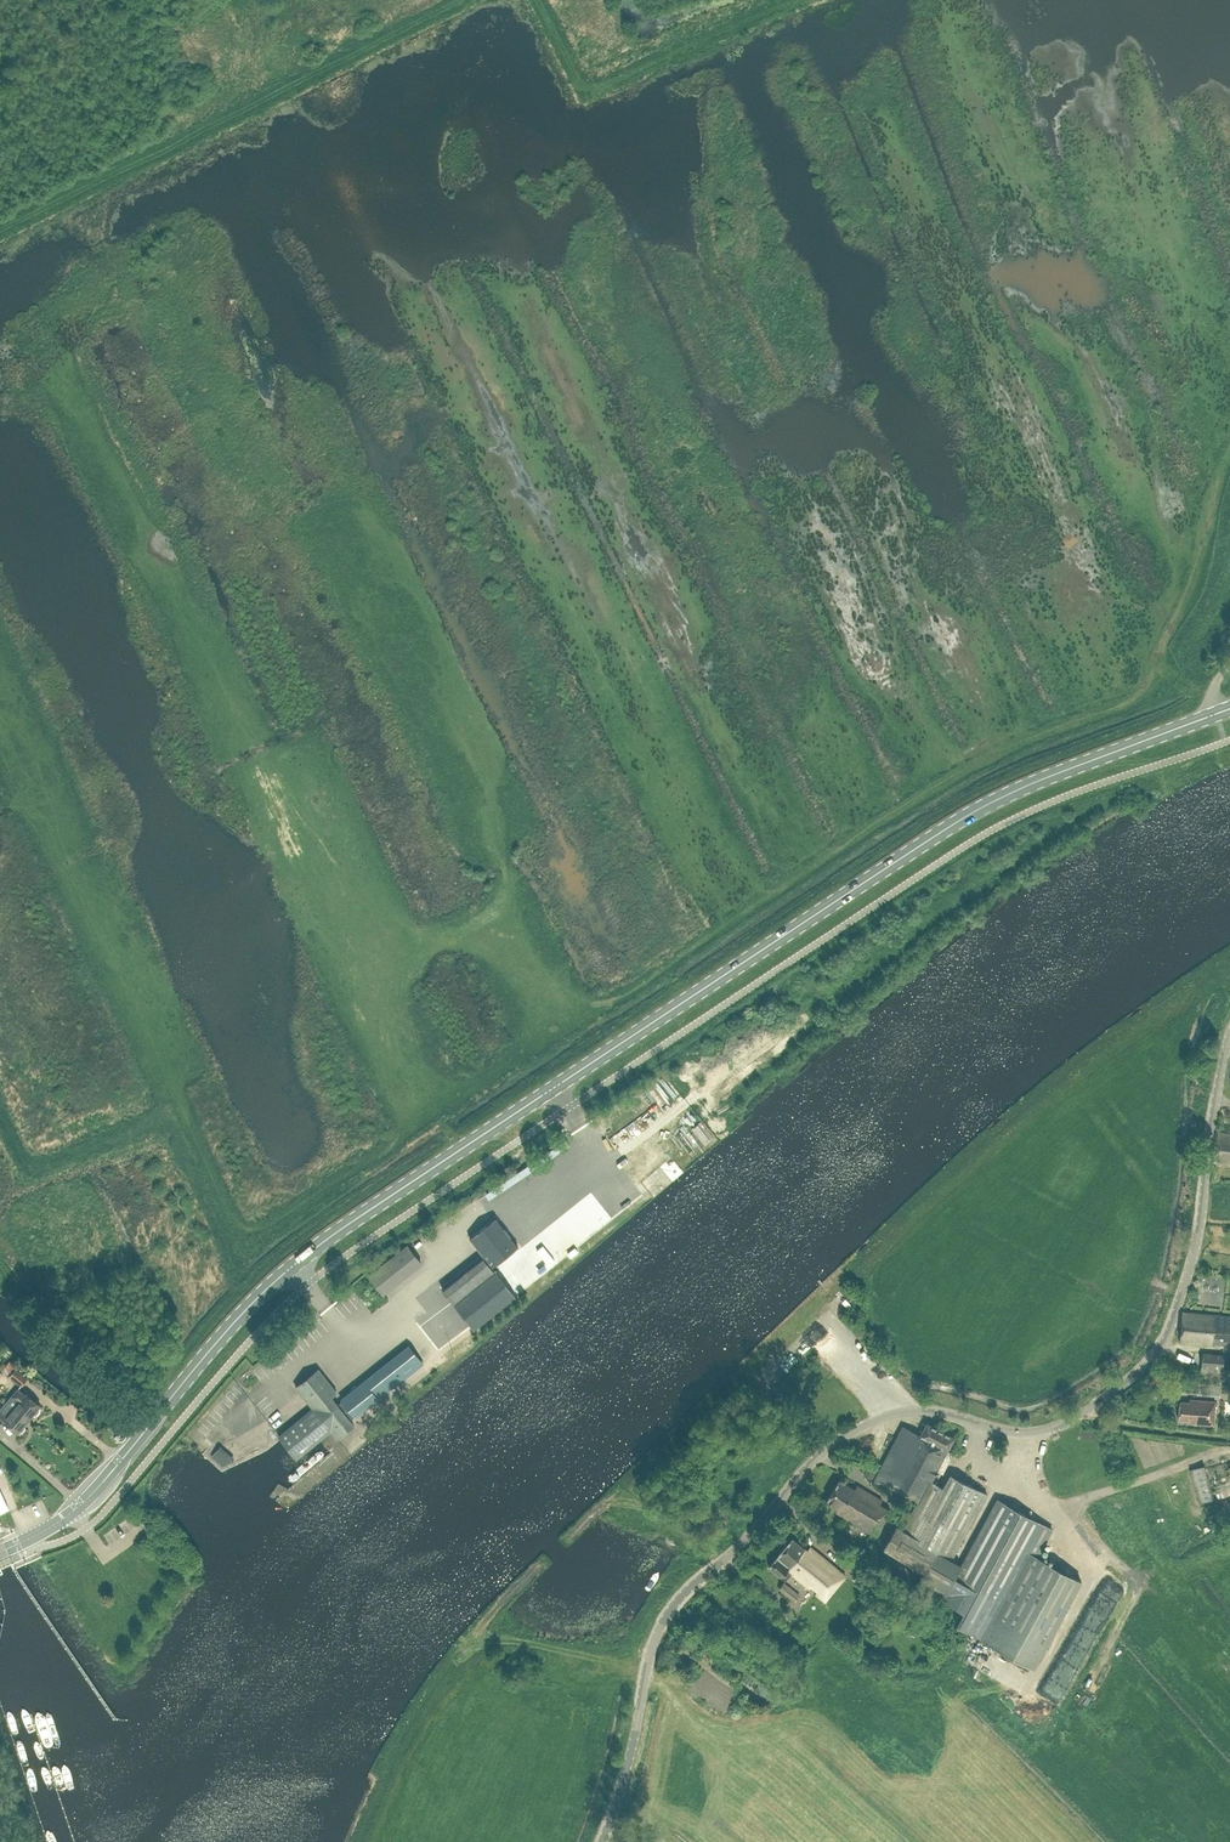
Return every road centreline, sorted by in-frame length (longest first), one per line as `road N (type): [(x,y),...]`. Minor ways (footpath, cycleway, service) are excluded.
road 1 (primary): [(0,1551),(86,1498),(237,1317),(378,1203),(987,803),(1229,708)]
road 2 (unclassified): [(599,1841),(659,1627),(817,1455),(872,1419),(908,1412),(1035,1433),(1097,1403),(1154,1355),(1197,1241),(1229,1032)]
road 3 (track): [(1212,697),(1154,663),(1129,702),(1000,747),(915,794),(646,980),(436,1112)]
road 4 (track): [(460,1149),(436,1112),(273,1227),(245,1237),(178,1118),(30,1165),(0,1118)]
road 5 (track): [(0,234),(467,0)]
road 6 (track): [(540,0),(588,86),(799,0)]
road 7 (track): [(1154,663),(1192,575),(1229,449)]
road 8 (track): [(1229,1448),(1046,1506)]

